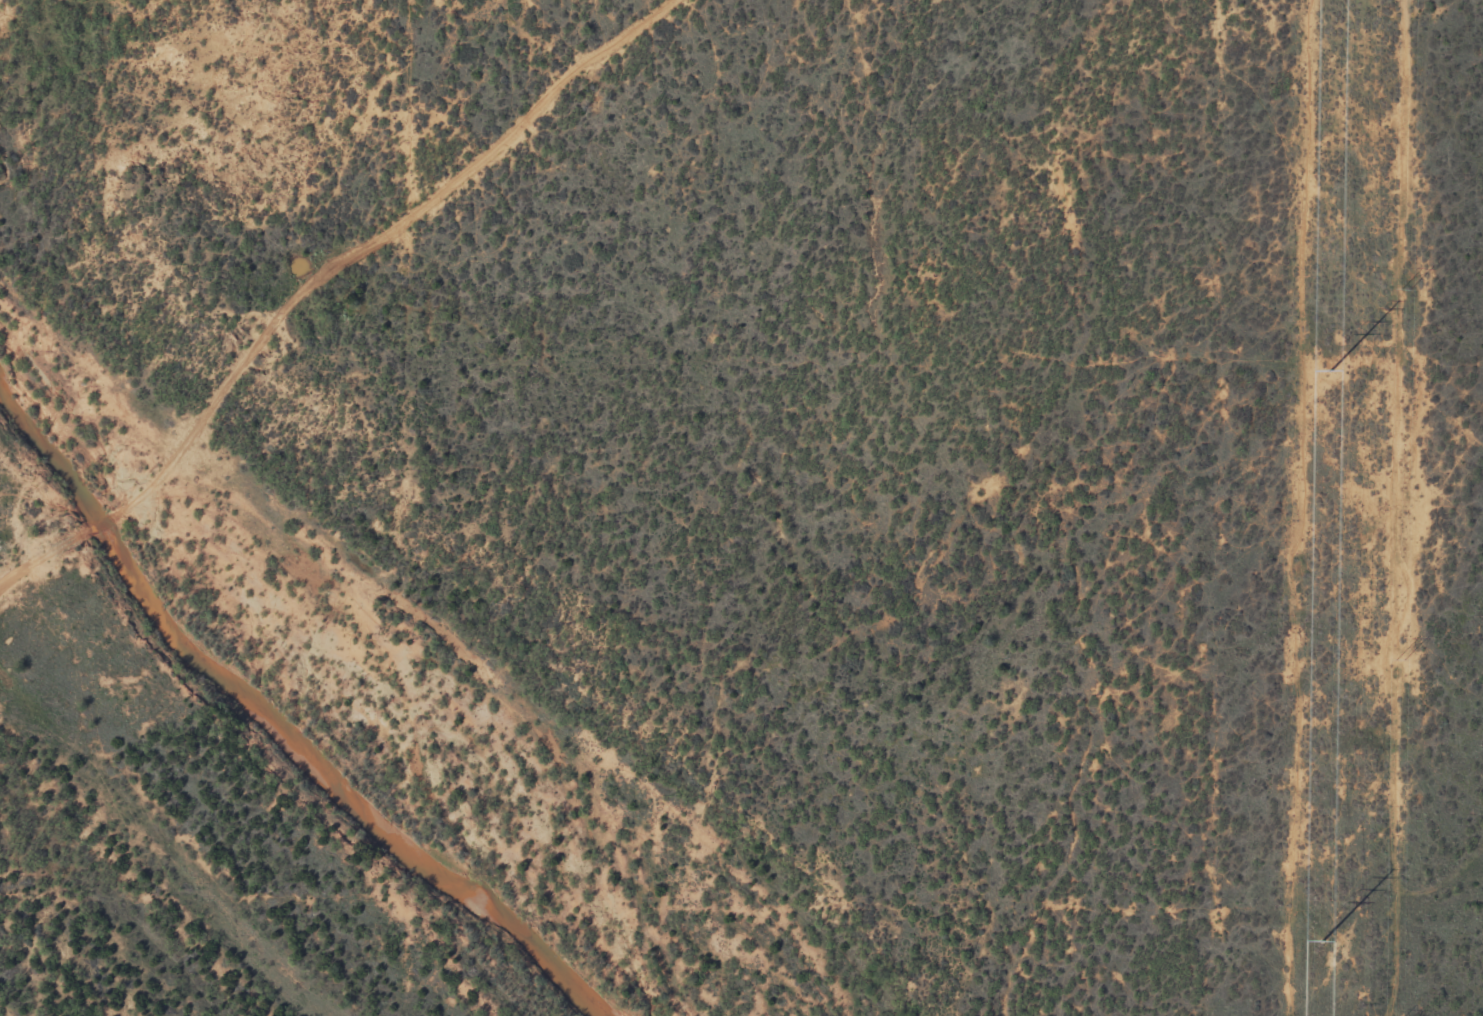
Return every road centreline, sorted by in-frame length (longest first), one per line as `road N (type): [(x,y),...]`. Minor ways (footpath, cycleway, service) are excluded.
road 1 (residential): [(102,519),(185,451),(292,300),(600,82),(676,0)]
road 2 (residential): [(0,592),(102,519)]

